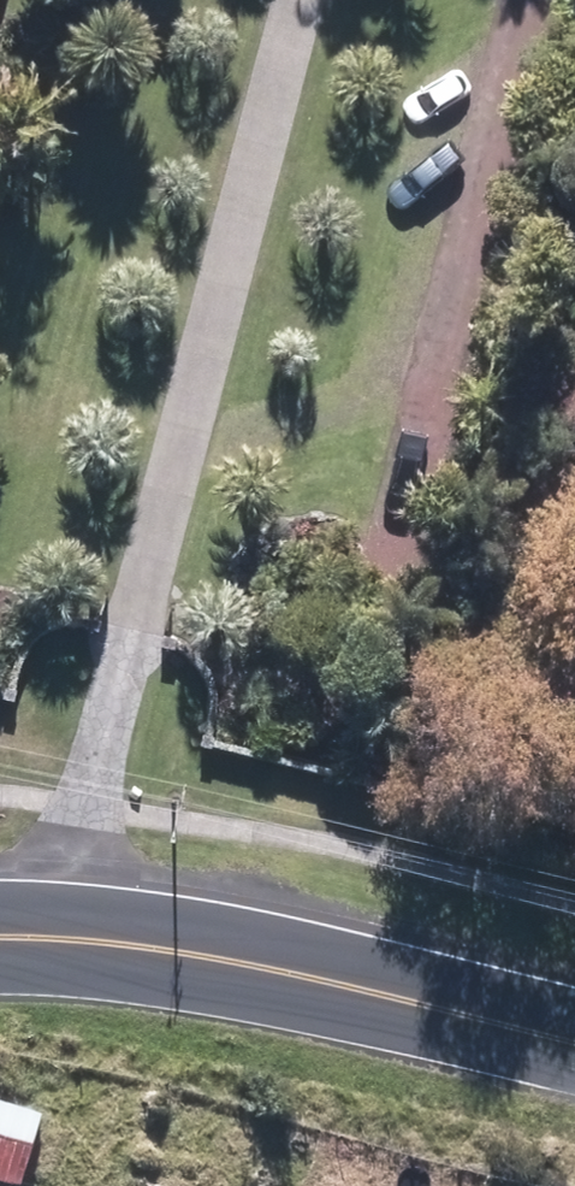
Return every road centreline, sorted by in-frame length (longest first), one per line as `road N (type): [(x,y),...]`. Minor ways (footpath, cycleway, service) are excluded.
road 1 (track): [(269,966),(521,0)]
road 2 (track): [(93,938),(139,671),(286,0)]
road 3 (tertiary): [(574,1038),(340,977),(39,929),(0,934)]

